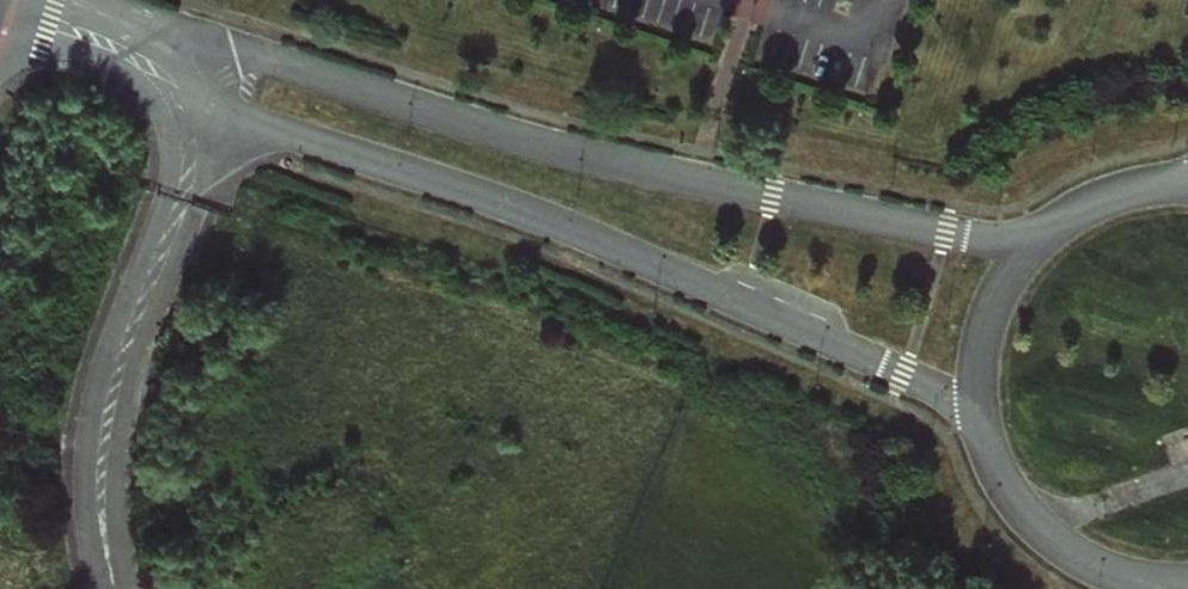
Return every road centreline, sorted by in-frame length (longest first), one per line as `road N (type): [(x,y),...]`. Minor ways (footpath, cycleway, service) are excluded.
road 1 (residential): [(1065,218),(984,237),(888,223),(560,148),(143,30)]
road 2 (residential): [(213,103),(558,222),(901,372),(980,429)]
road 3 (residential): [(114,62),(154,100),(172,162),(88,438),(89,523),(107,588)]
road 4 (residential): [(128,588),(120,517),(130,402),(209,176),(213,103)]
road 5 (residential): [(980,429),(1005,490),(1047,540),(1104,574),(1187,588)]
road 6 (residential): [(1065,218),(997,295),(977,360),(980,429)]
road 7 (residential): [(1187,184),(1128,190),(1065,218)]

